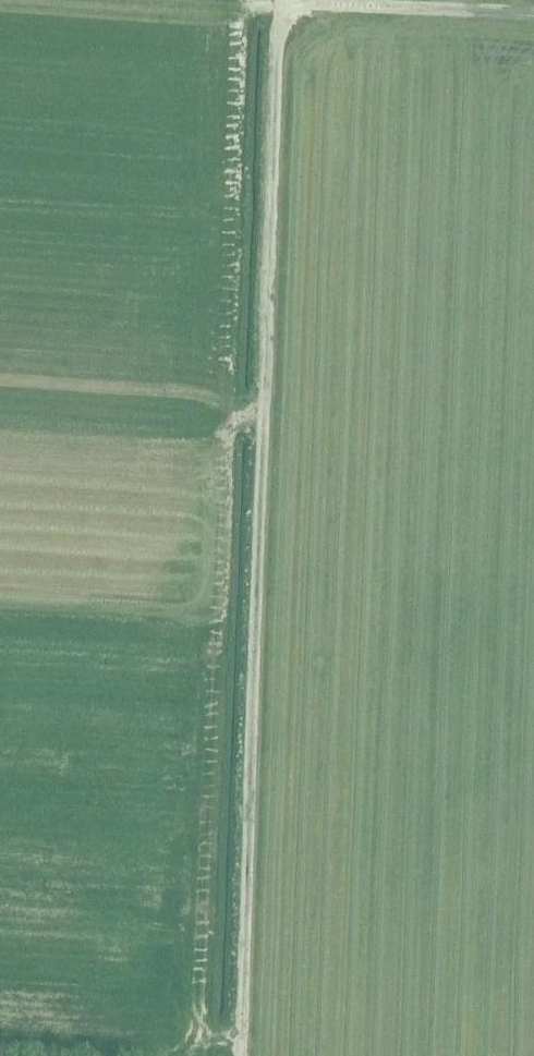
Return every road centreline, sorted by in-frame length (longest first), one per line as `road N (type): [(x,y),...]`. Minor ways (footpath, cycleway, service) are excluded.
road 1 (unclassified): [(240,1055),(280,0)]

